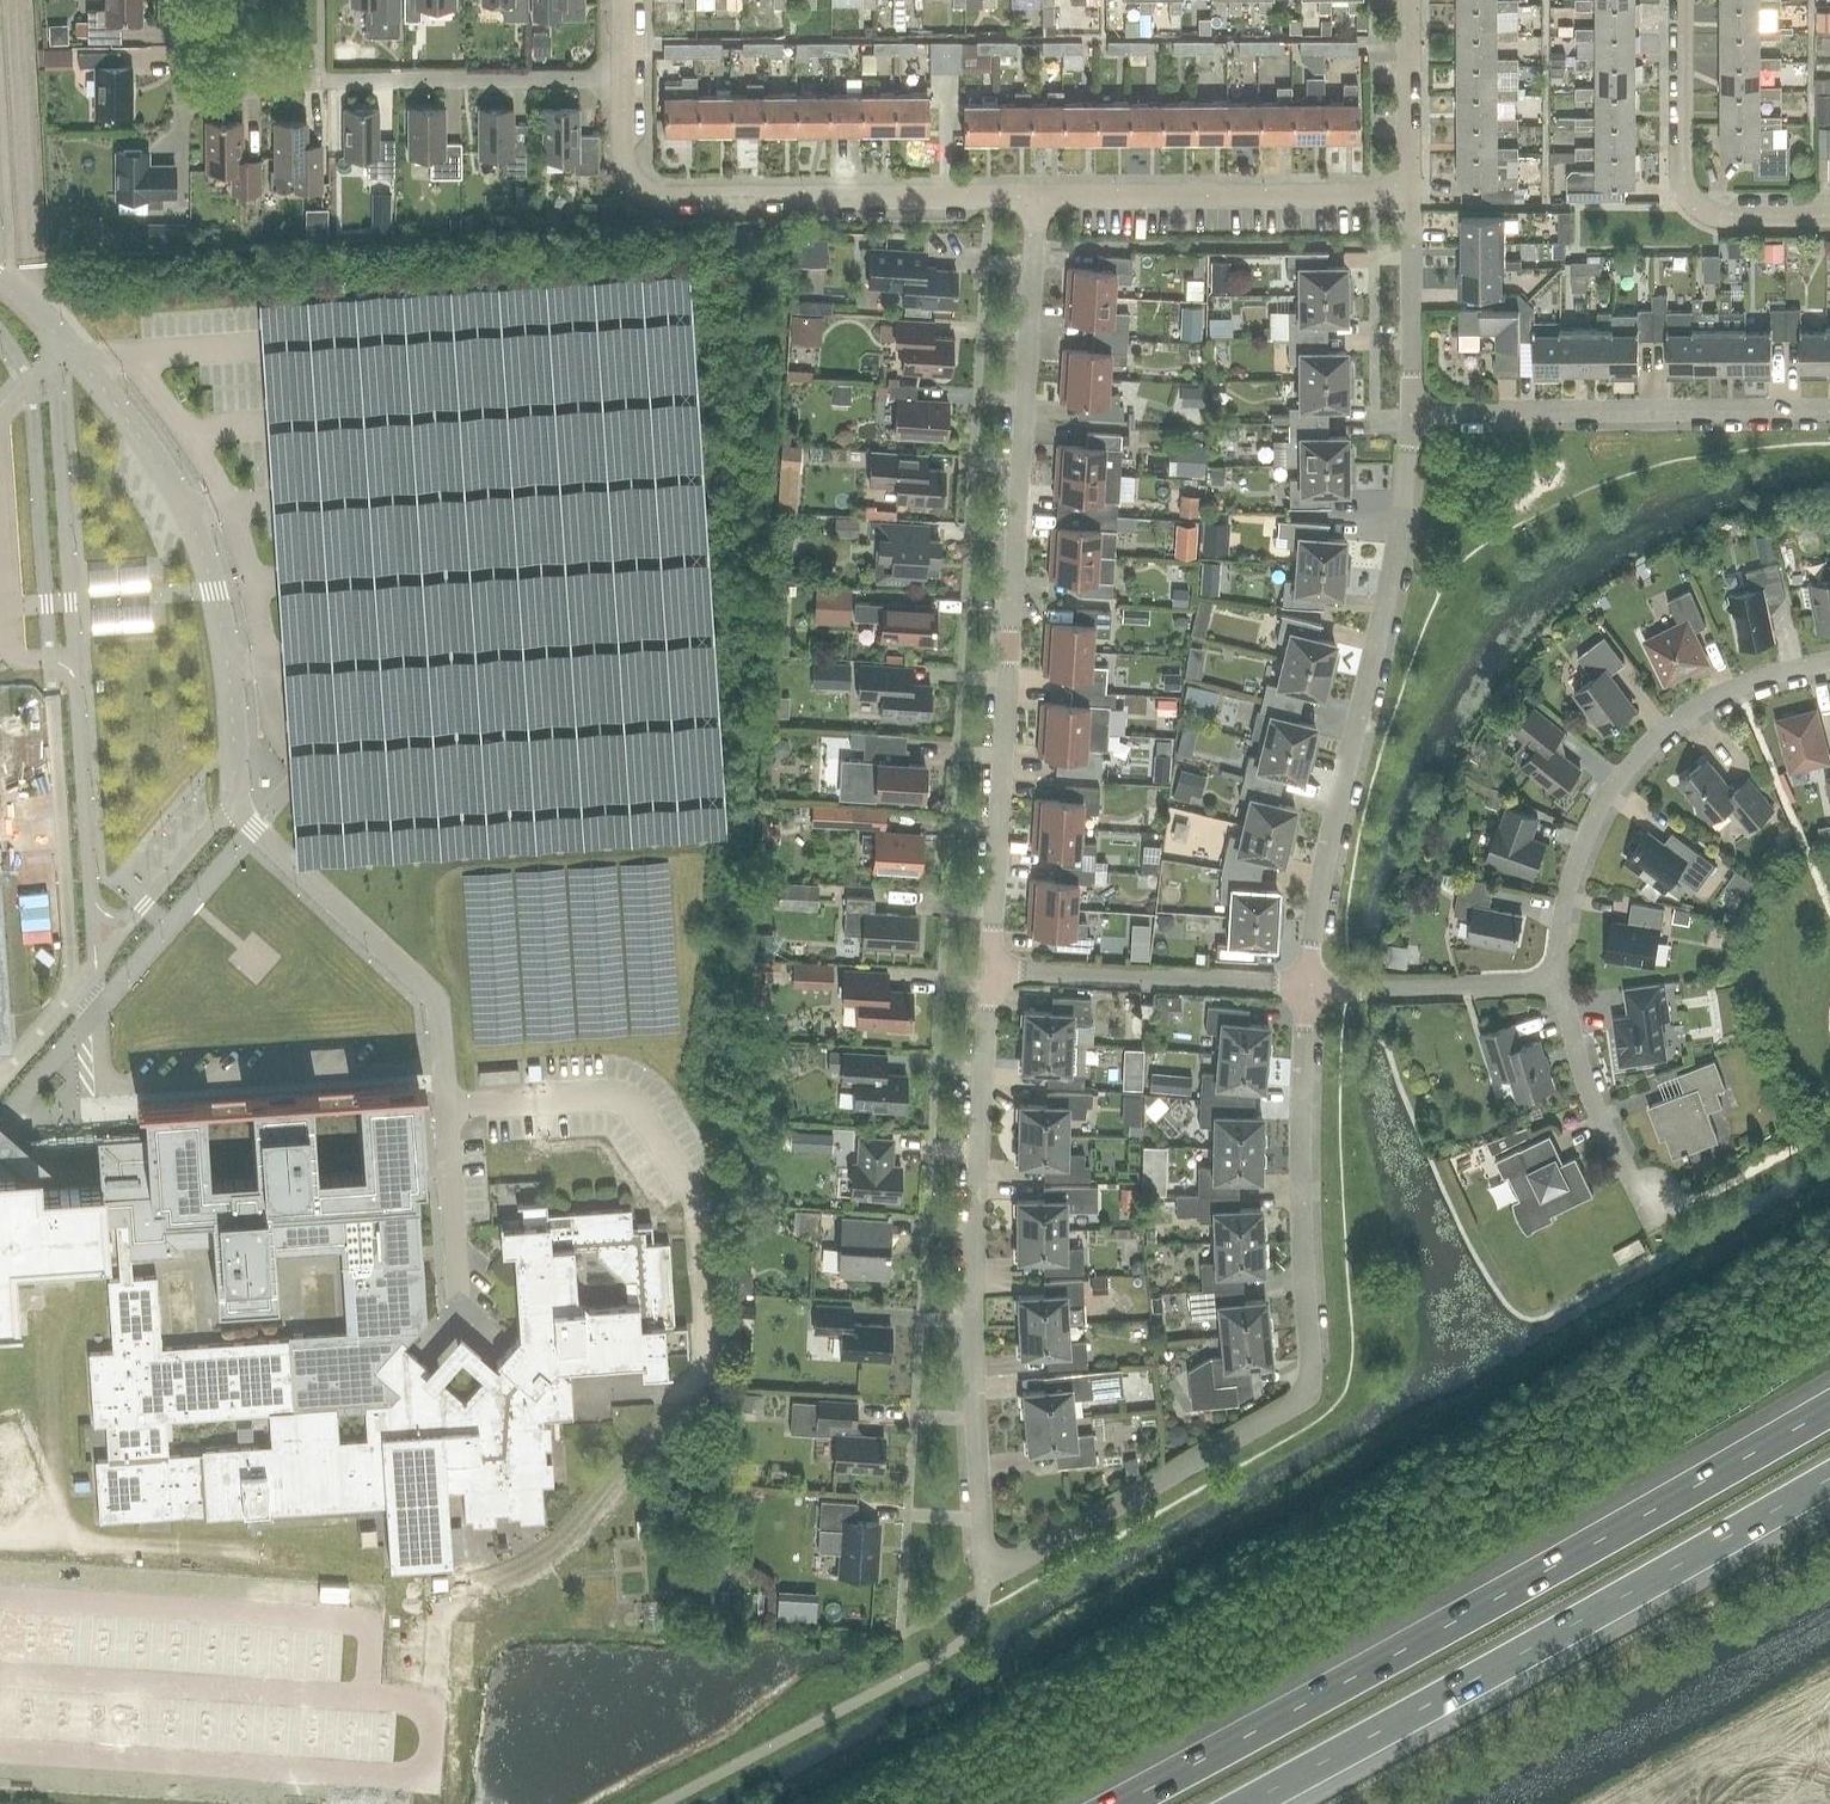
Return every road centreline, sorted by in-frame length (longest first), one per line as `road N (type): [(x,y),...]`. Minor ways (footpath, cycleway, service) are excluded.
road 1 (residential): [(970,1320),(986,1575),(1302,1398),(1312,1367),(1302,1235),(1311,991)]
road 2 (motorway): [(1829,1410),(1122,1803)]
road 3 (residential): [(991,972),(1033,200)]
road 4 (motorway): [(1248,1803),(1829,1479)]
road 5 (residential): [(57,332),(98,968)]
road 6 (residential): [(1311,991),(1325,879),(1402,552),(1415,414)]
road 7 (residential): [(626,81),(323,81),(193,100),(177,0)]
road 8 (residential): [(57,332),(169,464),(206,535),(225,615),(234,808)]
road 9 (residential): [(626,81),(628,153),(640,183),(671,197),(1033,200)]
road 10 (residential): [(1558,983),(1568,898),(1587,838),(1625,775),(1677,724),(1743,686),(1829,662)]
road 11 (residential): [(1415,414),(1829,411)]
road 12 (residential): [(1033,200),(1412,196)]
road 13 (residential): [(970,1320),(991,972)]
road 14 (residential): [(1690,0),(1688,182),(1700,206),(1725,216),(1829,216)]
road 15 (residential): [(991,972),(1311,991)]
road 16 (residential): [(1311,991),(1558,983)]
road 17 (residential): [(1659,1205),(1592,1094),(1558,983)]
road 18 (residential): [(1415,414),(1412,196)]
road 19 (residential): [(98,968),(234,808)]
road 20 (residential): [(1412,196),(1412,0)]

